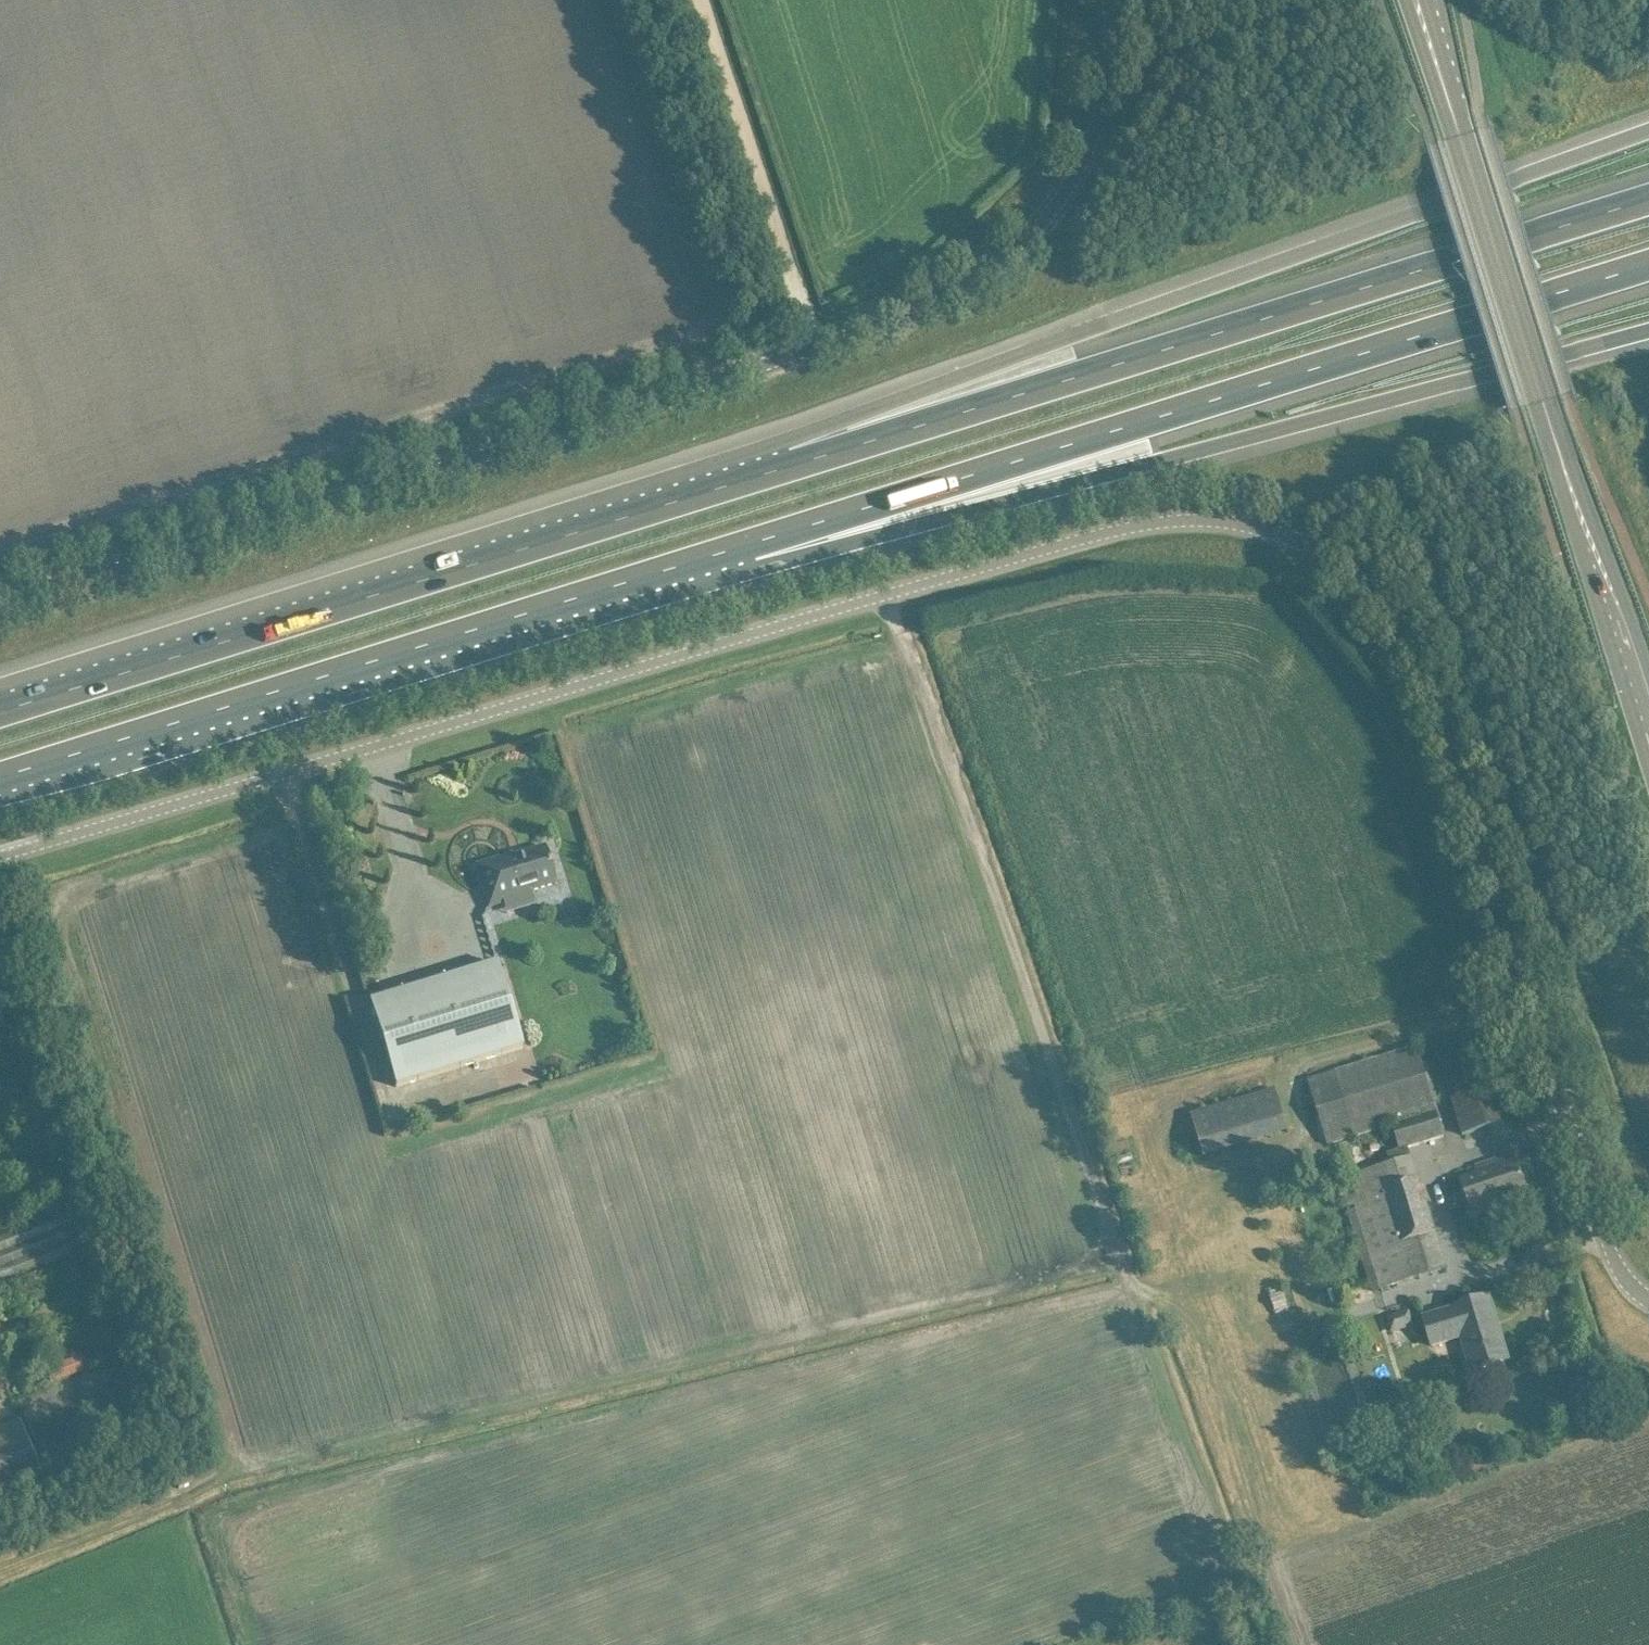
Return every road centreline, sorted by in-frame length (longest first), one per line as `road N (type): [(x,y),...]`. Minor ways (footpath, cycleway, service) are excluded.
road 1 (unclassified): [(1648,1305),(1602,1255),(1579,1203),(1450,736),(1426,678),(1379,605),(1340,565),(1281,531),(1230,520),(1159,522),(0,866)]
road 2 (unclassified): [(0,603),(908,314),(1027,241),(1078,168),(1096,105),(1097,0)]
road 3 (motorway): [(751,543),(1648,265)]
road 4 (motorway): [(1648,129),(1074,335),(790,467)]
road 5 (motorway): [(751,543),(1155,460),(1648,332)]
road 6 (motorway): [(1648,199),(790,467)]
road 7 (motorway): [(790,467),(0,712)]
road 8 (motorway): [(0,775),(751,543)]
road 9 (tertiary): [(1412,0),(1648,722)]
road 10 (track): [(813,346),(699,0)]

